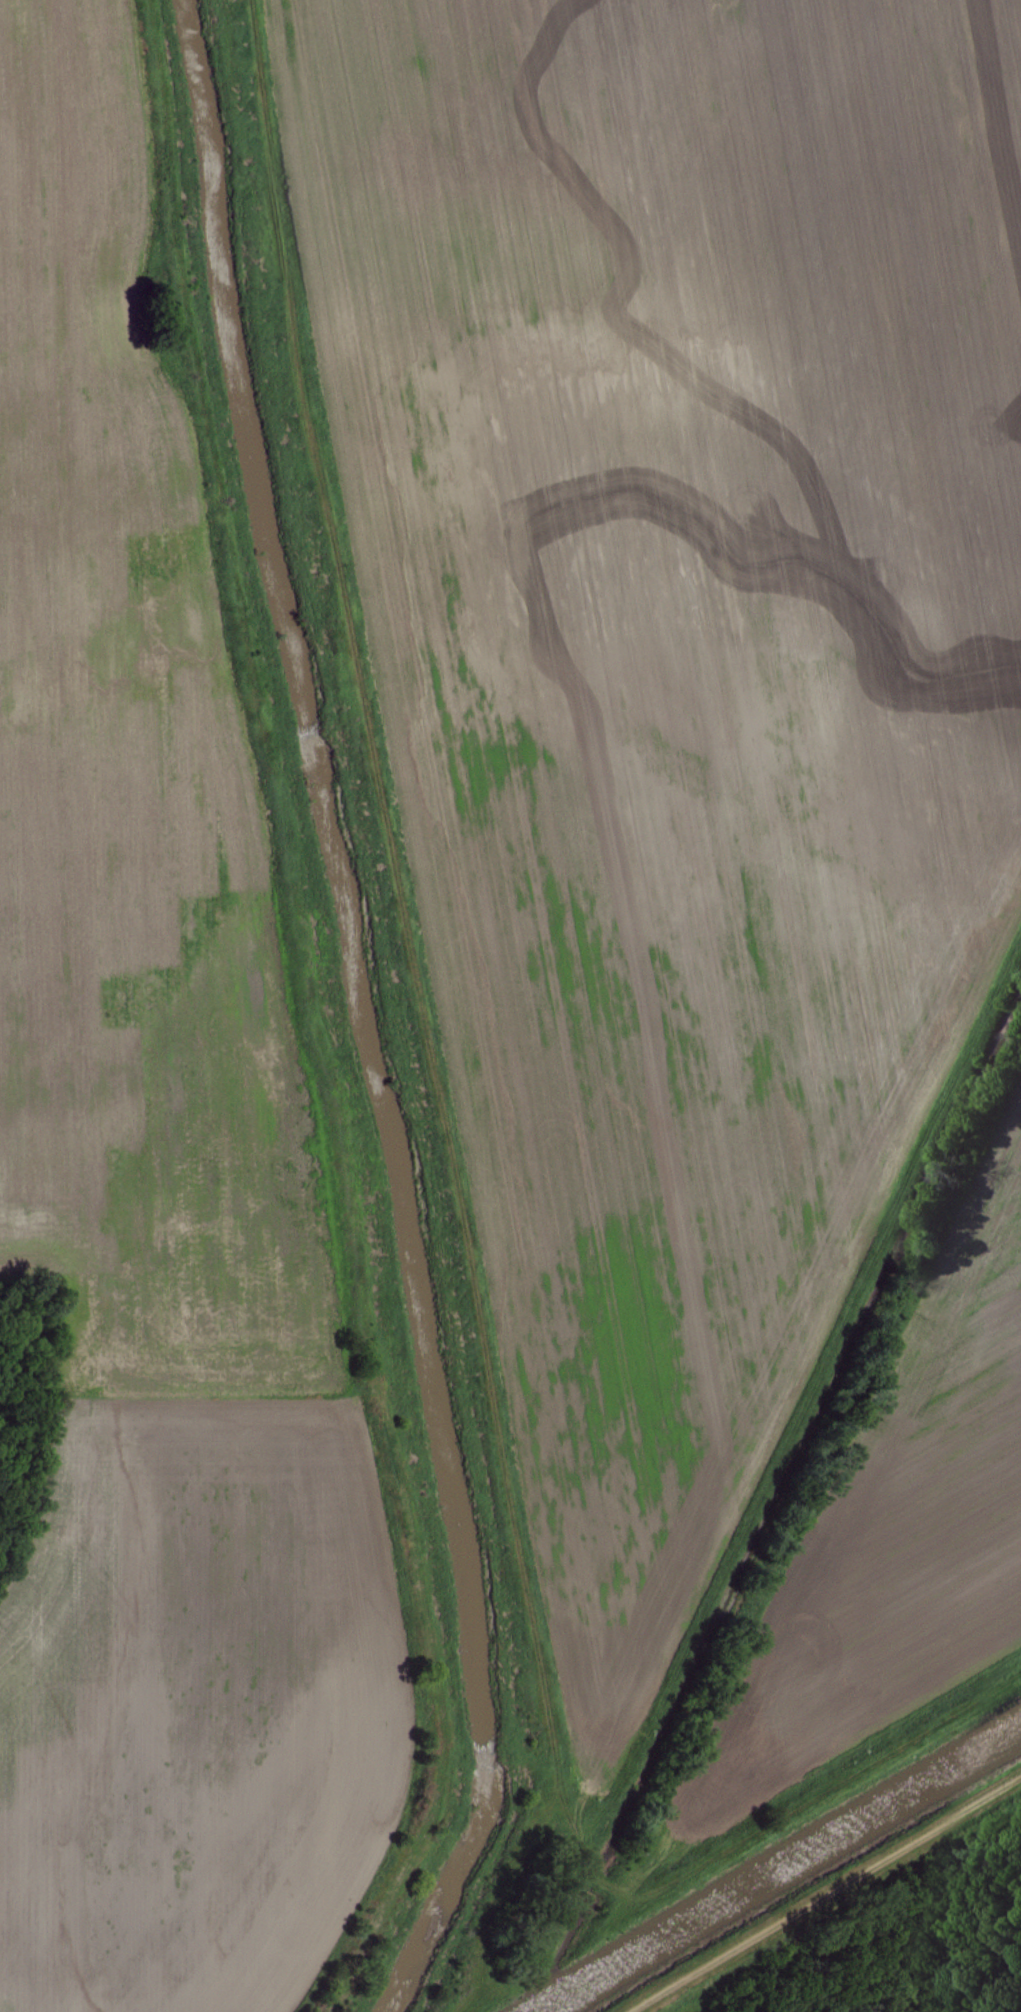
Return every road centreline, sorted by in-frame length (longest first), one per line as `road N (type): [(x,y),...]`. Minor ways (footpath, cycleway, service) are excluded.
road 1 (residential): [(603,2011),(1020,1762)]

